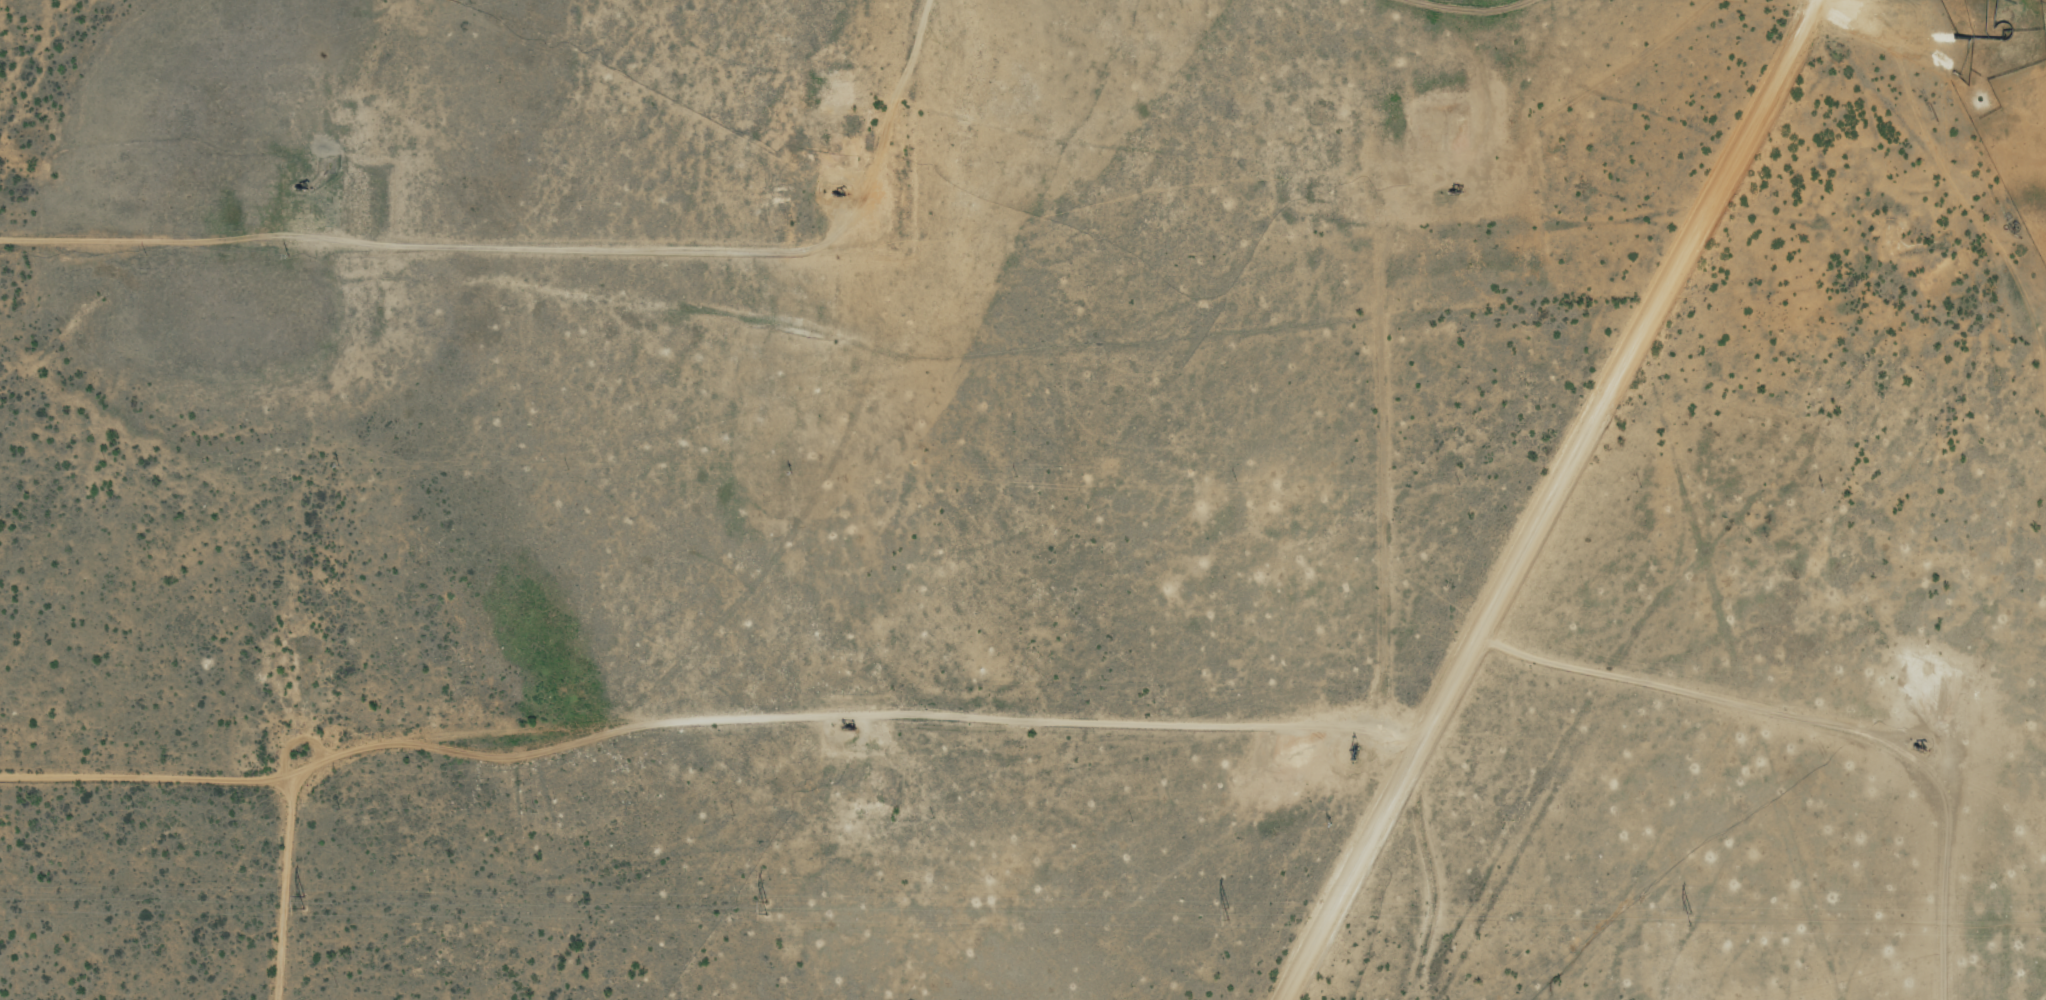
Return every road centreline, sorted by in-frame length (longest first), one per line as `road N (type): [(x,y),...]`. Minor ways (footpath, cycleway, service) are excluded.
road 1 (residential): [(1308,999),(1820,47),(1825,0)]
road 2 (residential): [(2045,247),(1984,201),(1866,73),(1820,47)]

